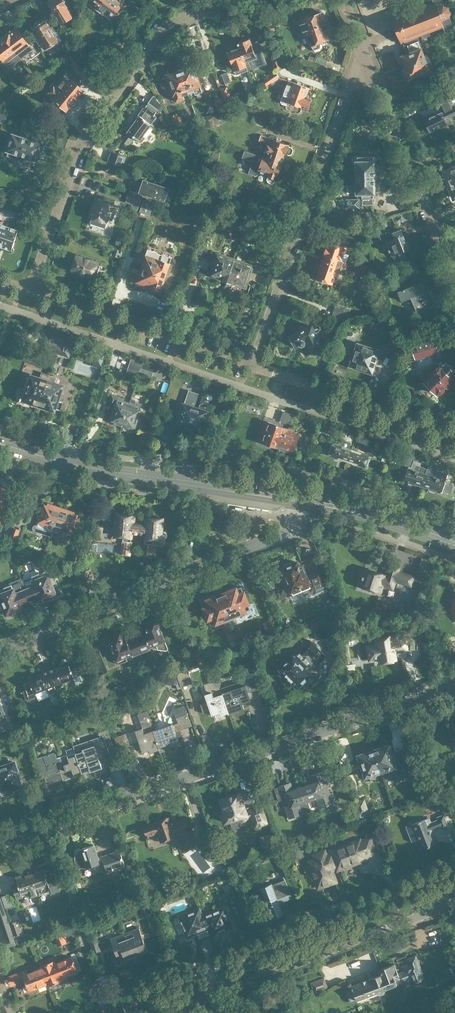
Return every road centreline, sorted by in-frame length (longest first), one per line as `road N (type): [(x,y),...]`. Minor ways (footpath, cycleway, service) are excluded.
road 1 (unclassified): [(454,686),(0,841)]
road 2 (residential): [(29,290),(79,147),(152,41),(175,19),(240,0)]
road 3 (unclassified): [(0,645),(273,541),(302,501)]
road 4 (residential): [(252,365),(343,100),(368,62)]
road 5 (residential): [(165,1012),(454,902)]
road 6 (primary): [(302,501),(97,471),(0,445)]
road 7 (residential): [(454,283),(368,62)]
road 8 (residential): [(252,365),(29,290)]
road 9 (residential): [(454,434),(252,365)]
road 10 (primary): [(454,545),(302,501)]

